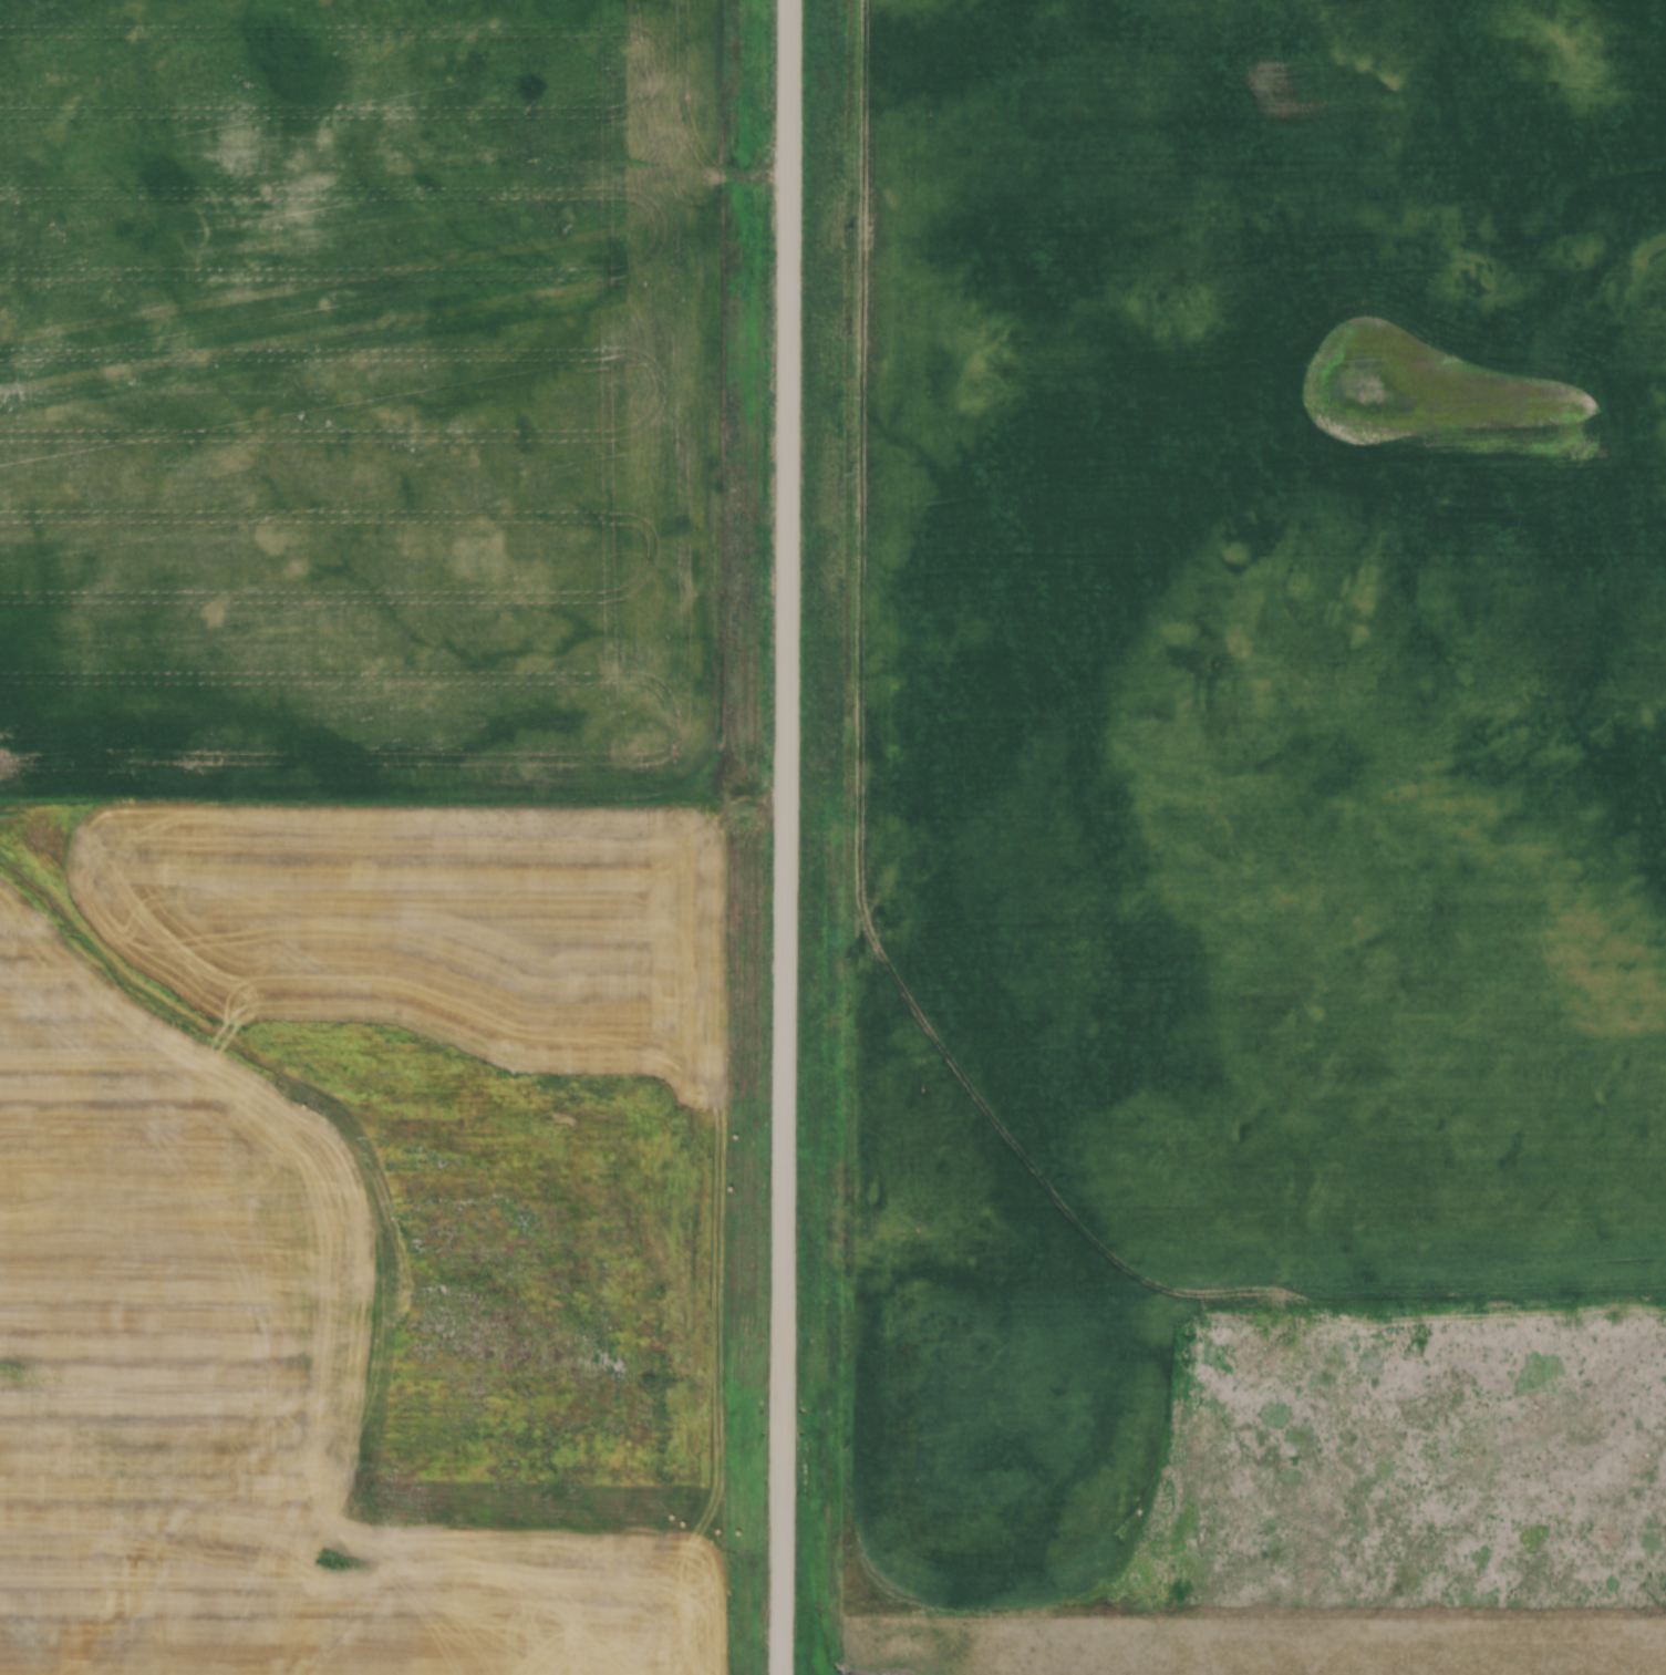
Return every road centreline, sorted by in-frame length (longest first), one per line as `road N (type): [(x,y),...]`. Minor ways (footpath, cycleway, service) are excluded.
road 1 (residential): [(795,0),(789,1674)]

